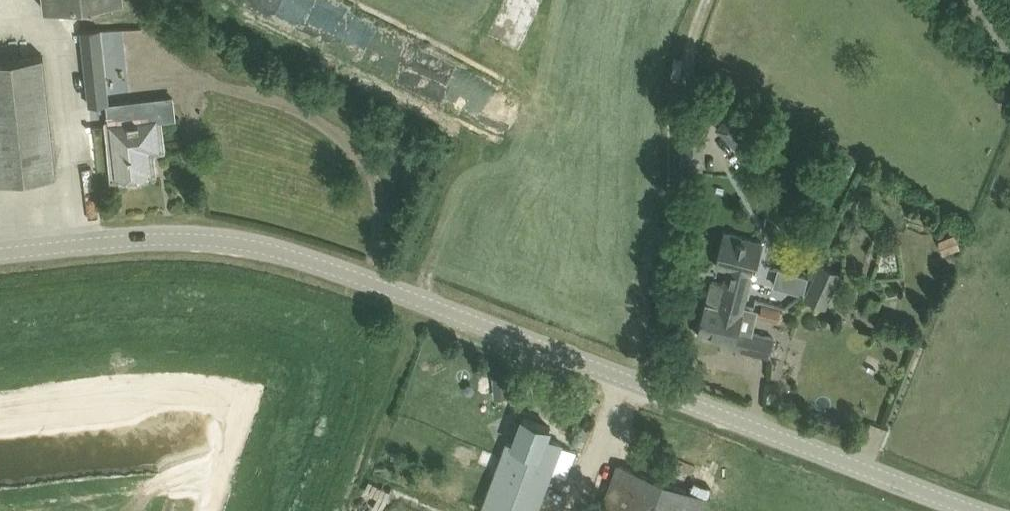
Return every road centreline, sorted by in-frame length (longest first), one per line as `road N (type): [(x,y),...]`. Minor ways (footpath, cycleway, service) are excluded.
road 1 (tertiary): [(987,510),(367,278),(249,242),(148,240),(0,256)]

